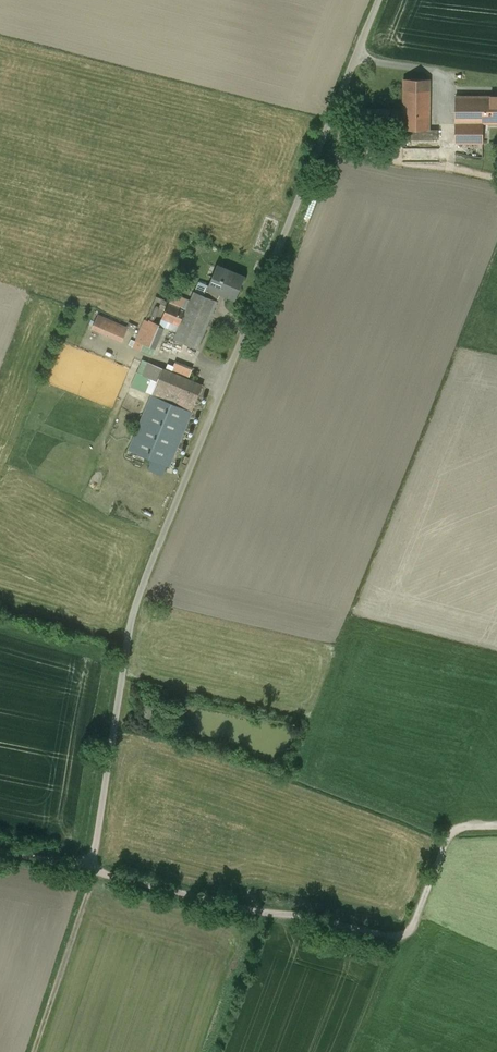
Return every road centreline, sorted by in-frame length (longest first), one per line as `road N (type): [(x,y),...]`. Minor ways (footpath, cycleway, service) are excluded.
road 1 (unclassified): [(379,0),(142,583),(92,870)]
road 2 (track): [(0,851),(403,943),(459,836),(496,832)]
road 3 (track): [(92,870),(30,1051)]

